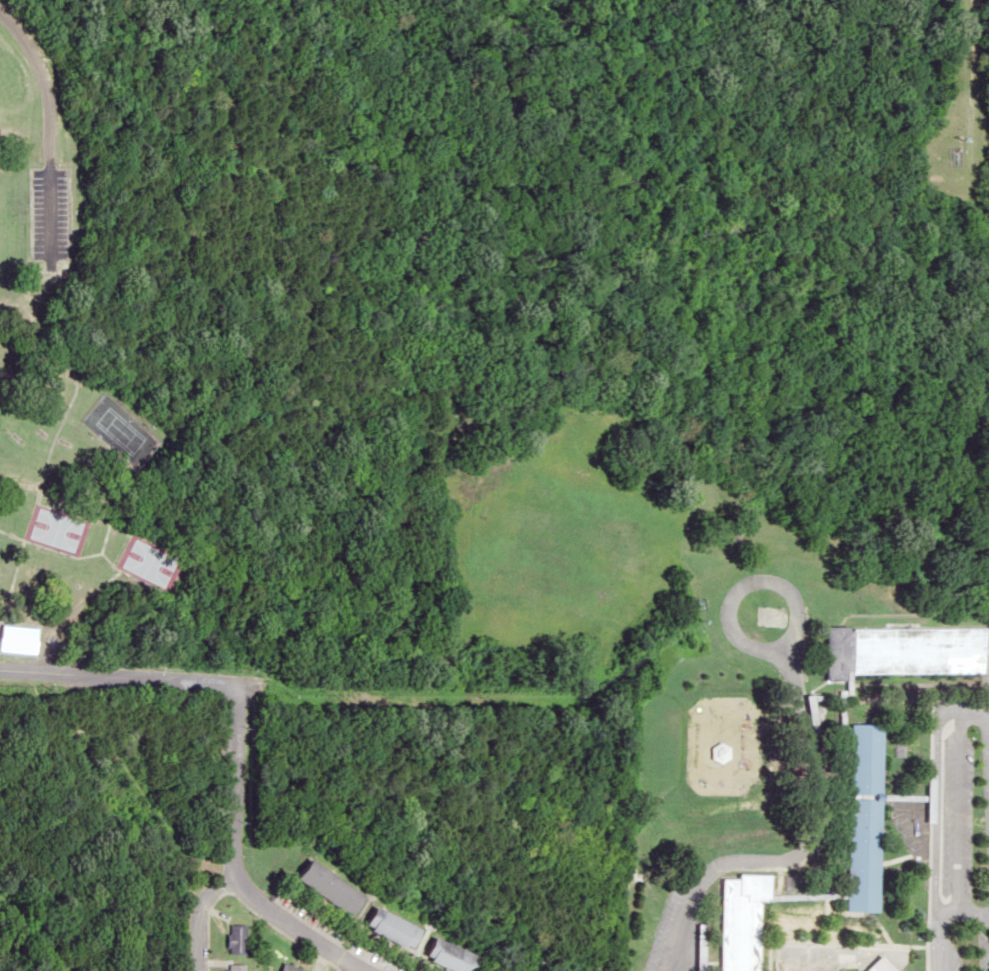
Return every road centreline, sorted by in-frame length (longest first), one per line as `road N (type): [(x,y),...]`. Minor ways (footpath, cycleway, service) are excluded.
road 1 (residential): [(236,875),(229,802),(234,685),(0,672)]
road 2 (residential): [(236,875),(364,970)]

